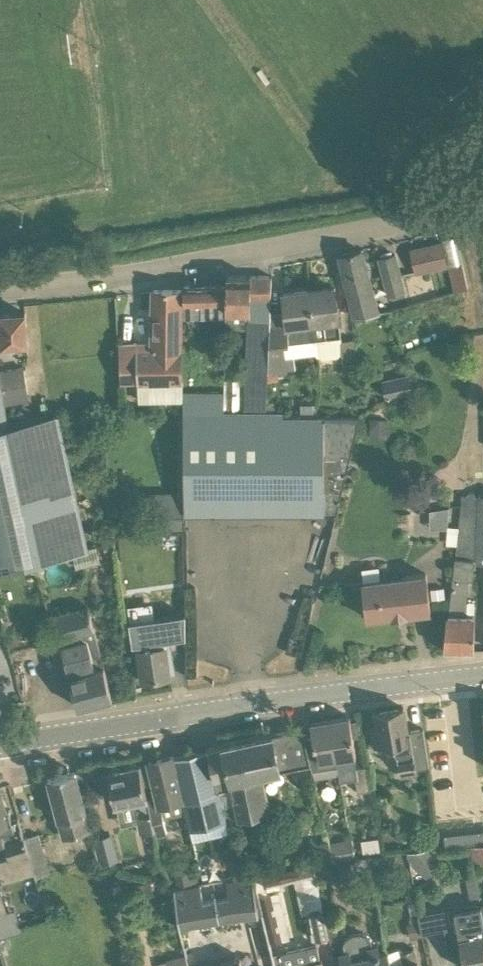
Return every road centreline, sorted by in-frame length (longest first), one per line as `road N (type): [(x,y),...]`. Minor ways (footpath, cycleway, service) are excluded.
road 1 (residential): [(0,284),(213,258),(482,202)]
road 2 (tertiary): [(0,744),(482,675)]

